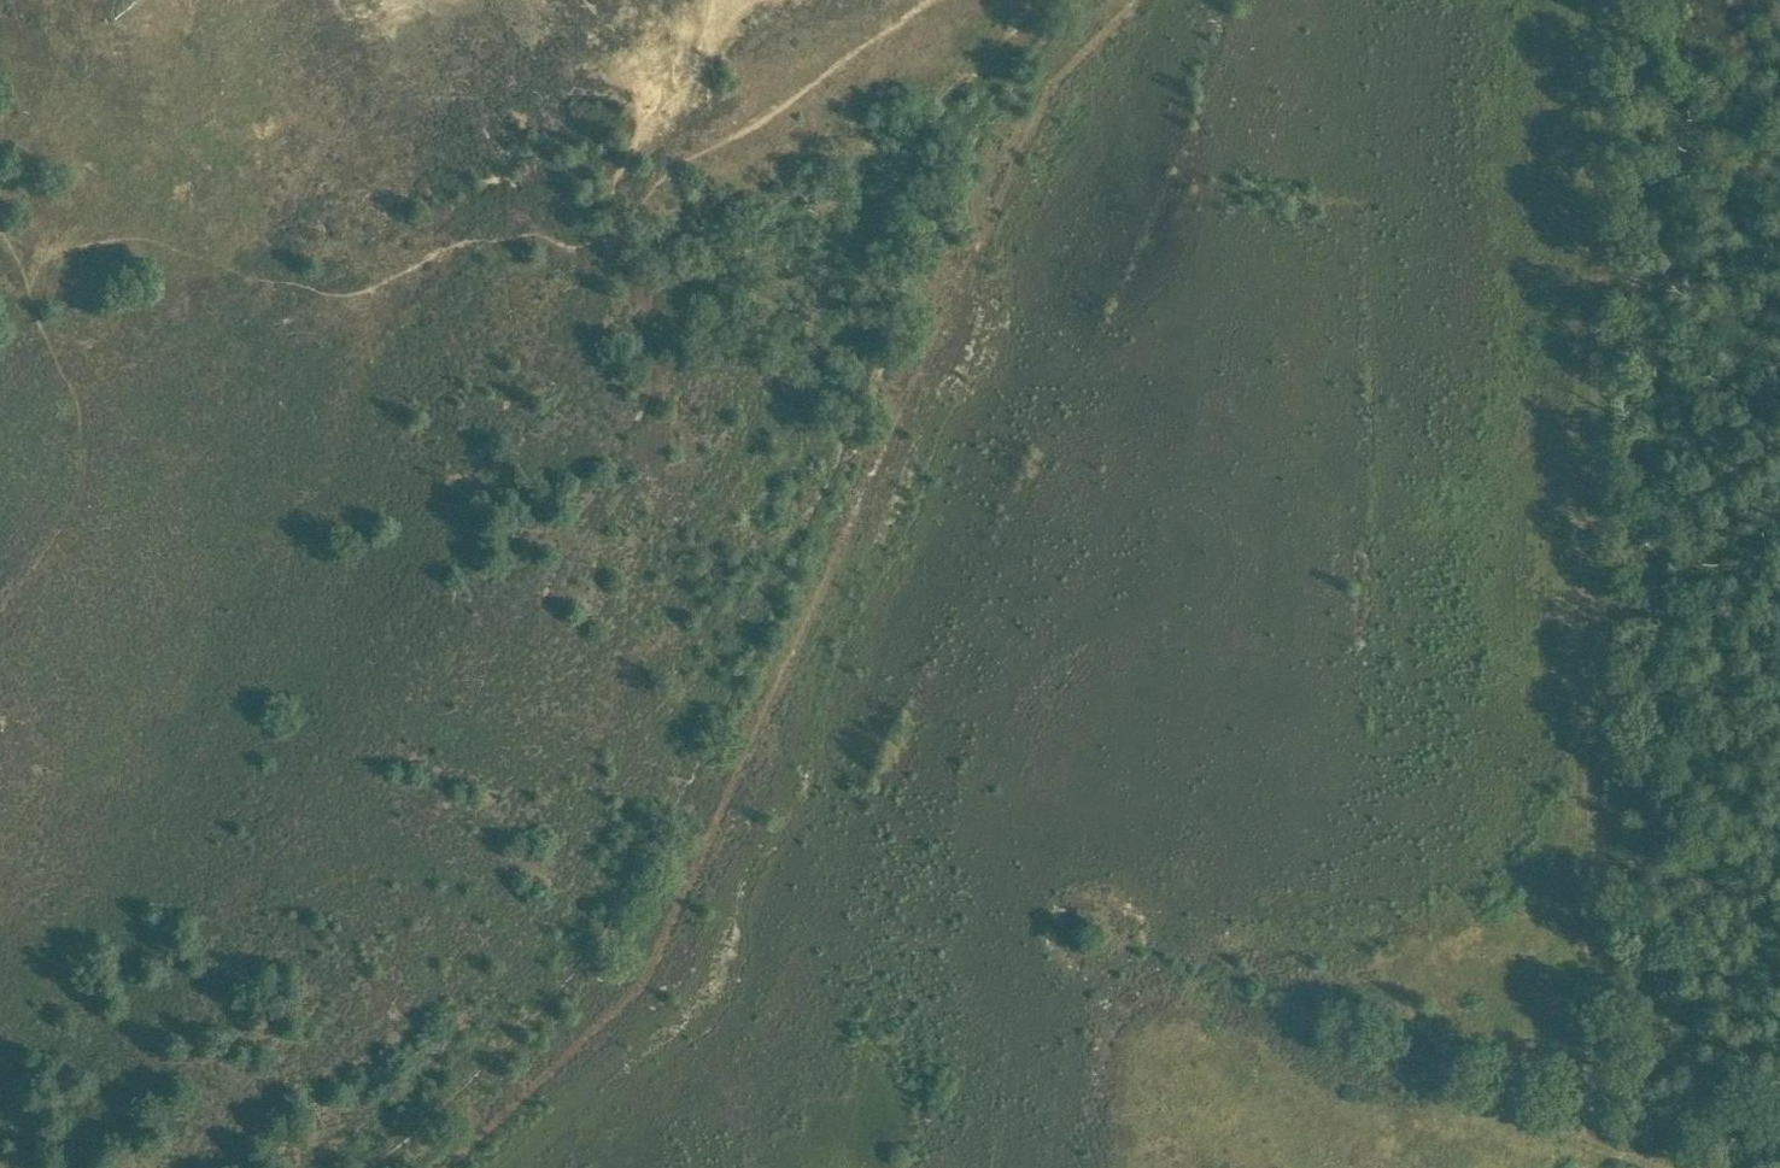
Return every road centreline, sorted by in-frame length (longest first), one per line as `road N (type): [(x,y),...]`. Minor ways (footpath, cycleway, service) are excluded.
road 1 (track): [(1779,1137),(1634,1089),(1665,0)]

